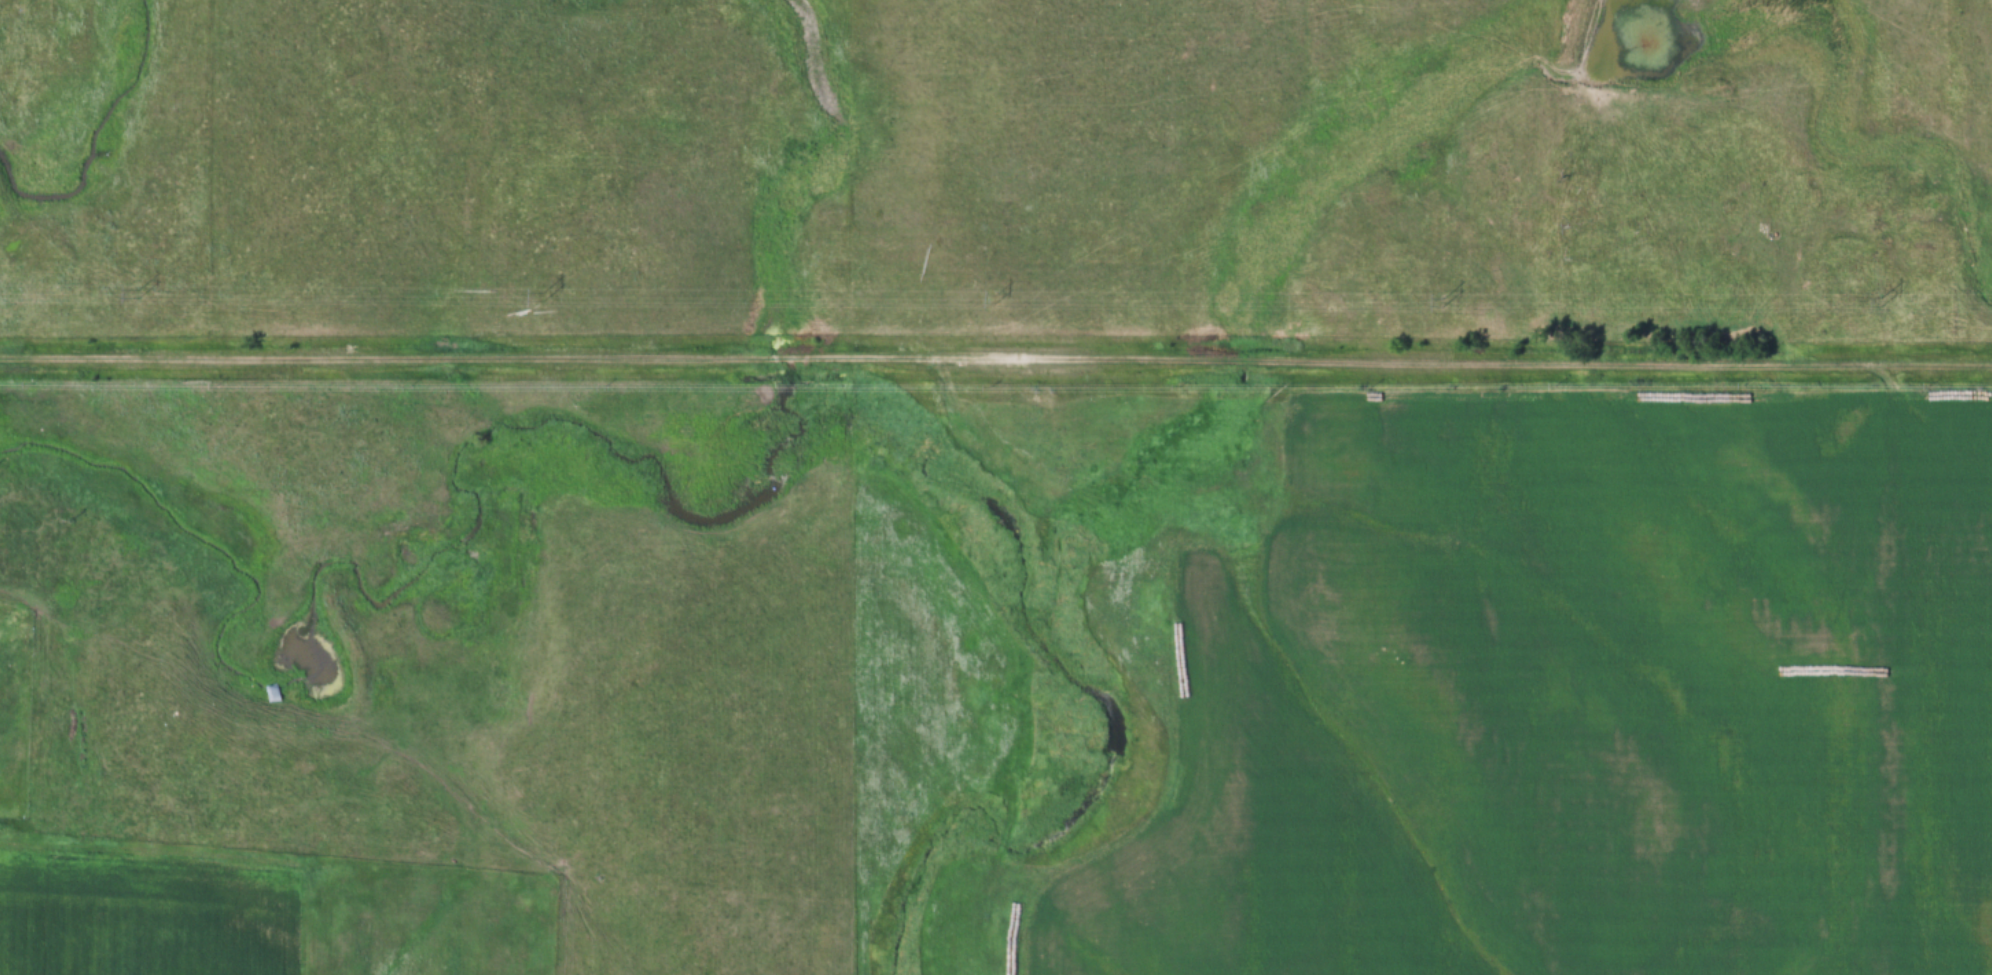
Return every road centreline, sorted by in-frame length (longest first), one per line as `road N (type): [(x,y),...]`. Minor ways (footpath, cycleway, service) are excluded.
road 1 (residential): [(0,361),(1991,366)]

